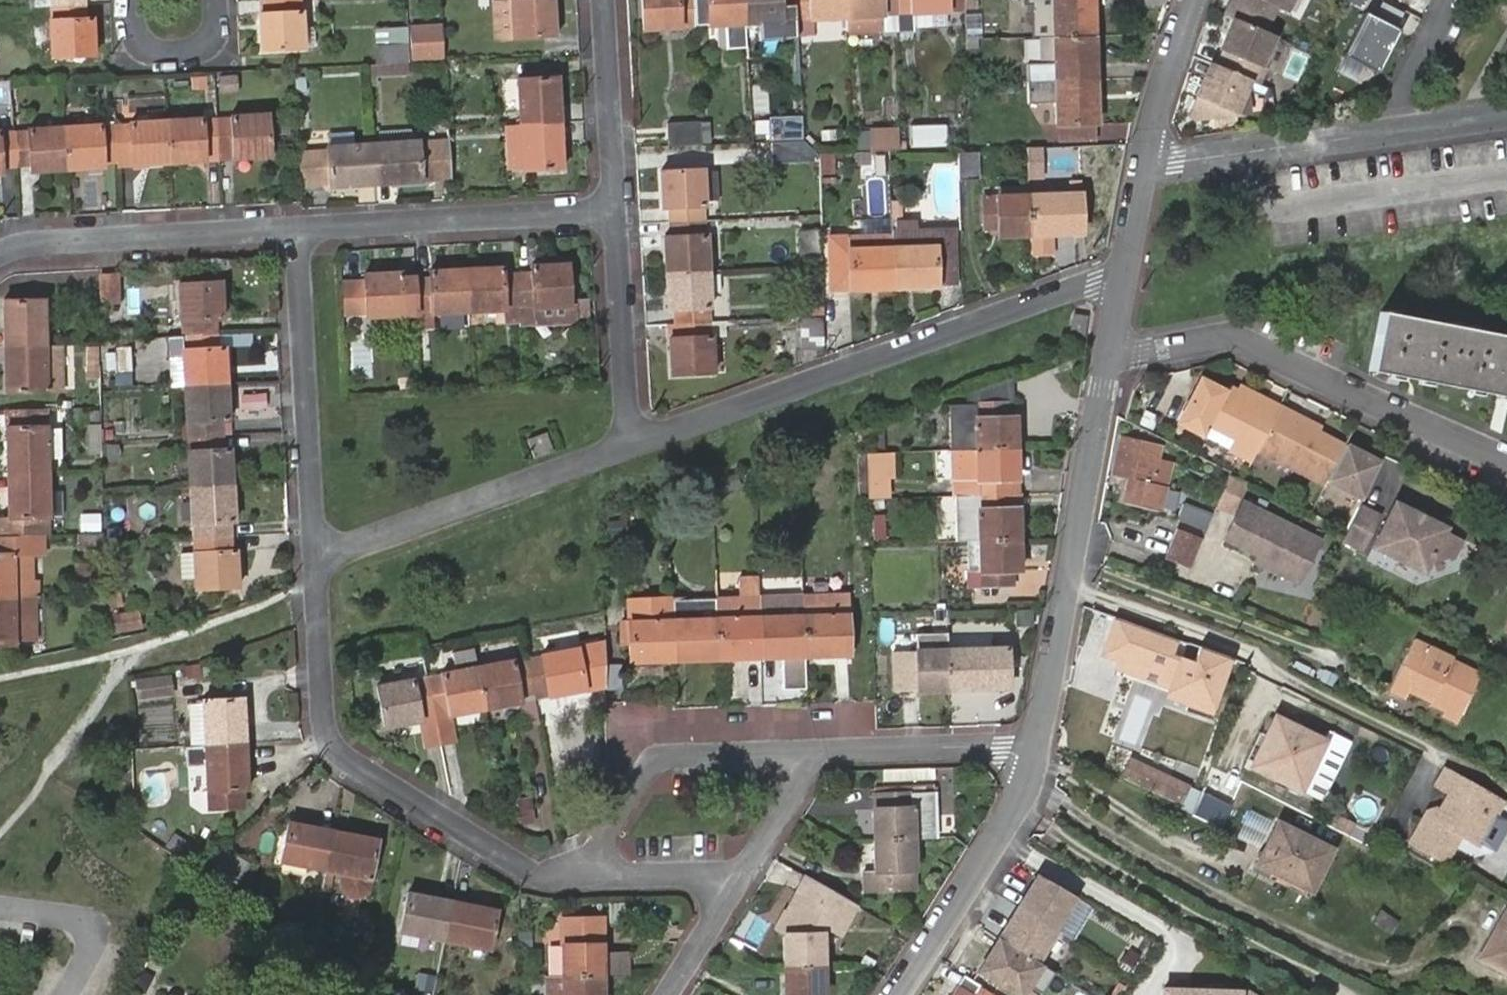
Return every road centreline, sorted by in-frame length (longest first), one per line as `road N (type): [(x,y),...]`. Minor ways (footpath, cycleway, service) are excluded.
road 1 (residential): [(631,439),(1124,271)]
road 2 (residential): [(582,874),(541,876),(339,757),(326,738),(317,560)]
road 3 (residential): [(1108,356),(1234,342),(1506,457)]
road 4 (residential): [(1108,356),(1036,758)]
road 5 (residential): [(1506,113),(1143,166)]
road 6 (residential): [(317,560),(631,439)]
road 7 (residential): [(317,560),(299,228)]
road 8 (residential): [(617,212),(299,228)]
road 9 (residential): [(299,228),(28,244),(0,256)]
road 10 (residential): [(582,874),(648,766),(662,758),(810,753)]
road 11 (residential): [(1036,758),(1023,801),(895,994)]
road 12 (residential): [(810,753),(993,745),(1036,758)]
road 13 (residential): [(617,212),(631,439)]
road 14 (residential): [(606,0),(617,212)]
road 15 (residential): [(1195,0),(1143,166)]
road 16 (residential): [(132,0),(142,44),(153,54),(178,54),(207,45),(217,0)]
road 17 (residential): [(740,875),(582,874)]
road 18 (residential): [(810,753),(805,773),(740,875)]
road 19 (residential): [(740,875),(668,994)]

